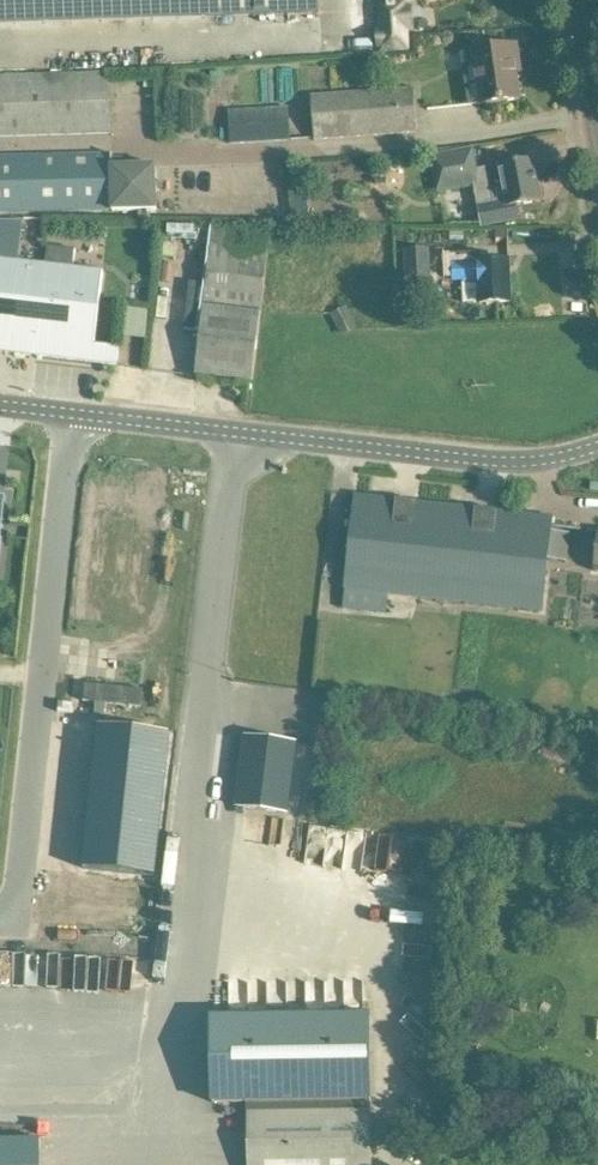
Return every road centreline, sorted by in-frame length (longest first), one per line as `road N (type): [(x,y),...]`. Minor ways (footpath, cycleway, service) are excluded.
road 1 (unclassified): [(597,445),(516,459),(67,412)]
road 2 (unclassified): [(67,412),(12,919),(0,918)]
road 3 (tertiary): [(597,119),(578,0)]

